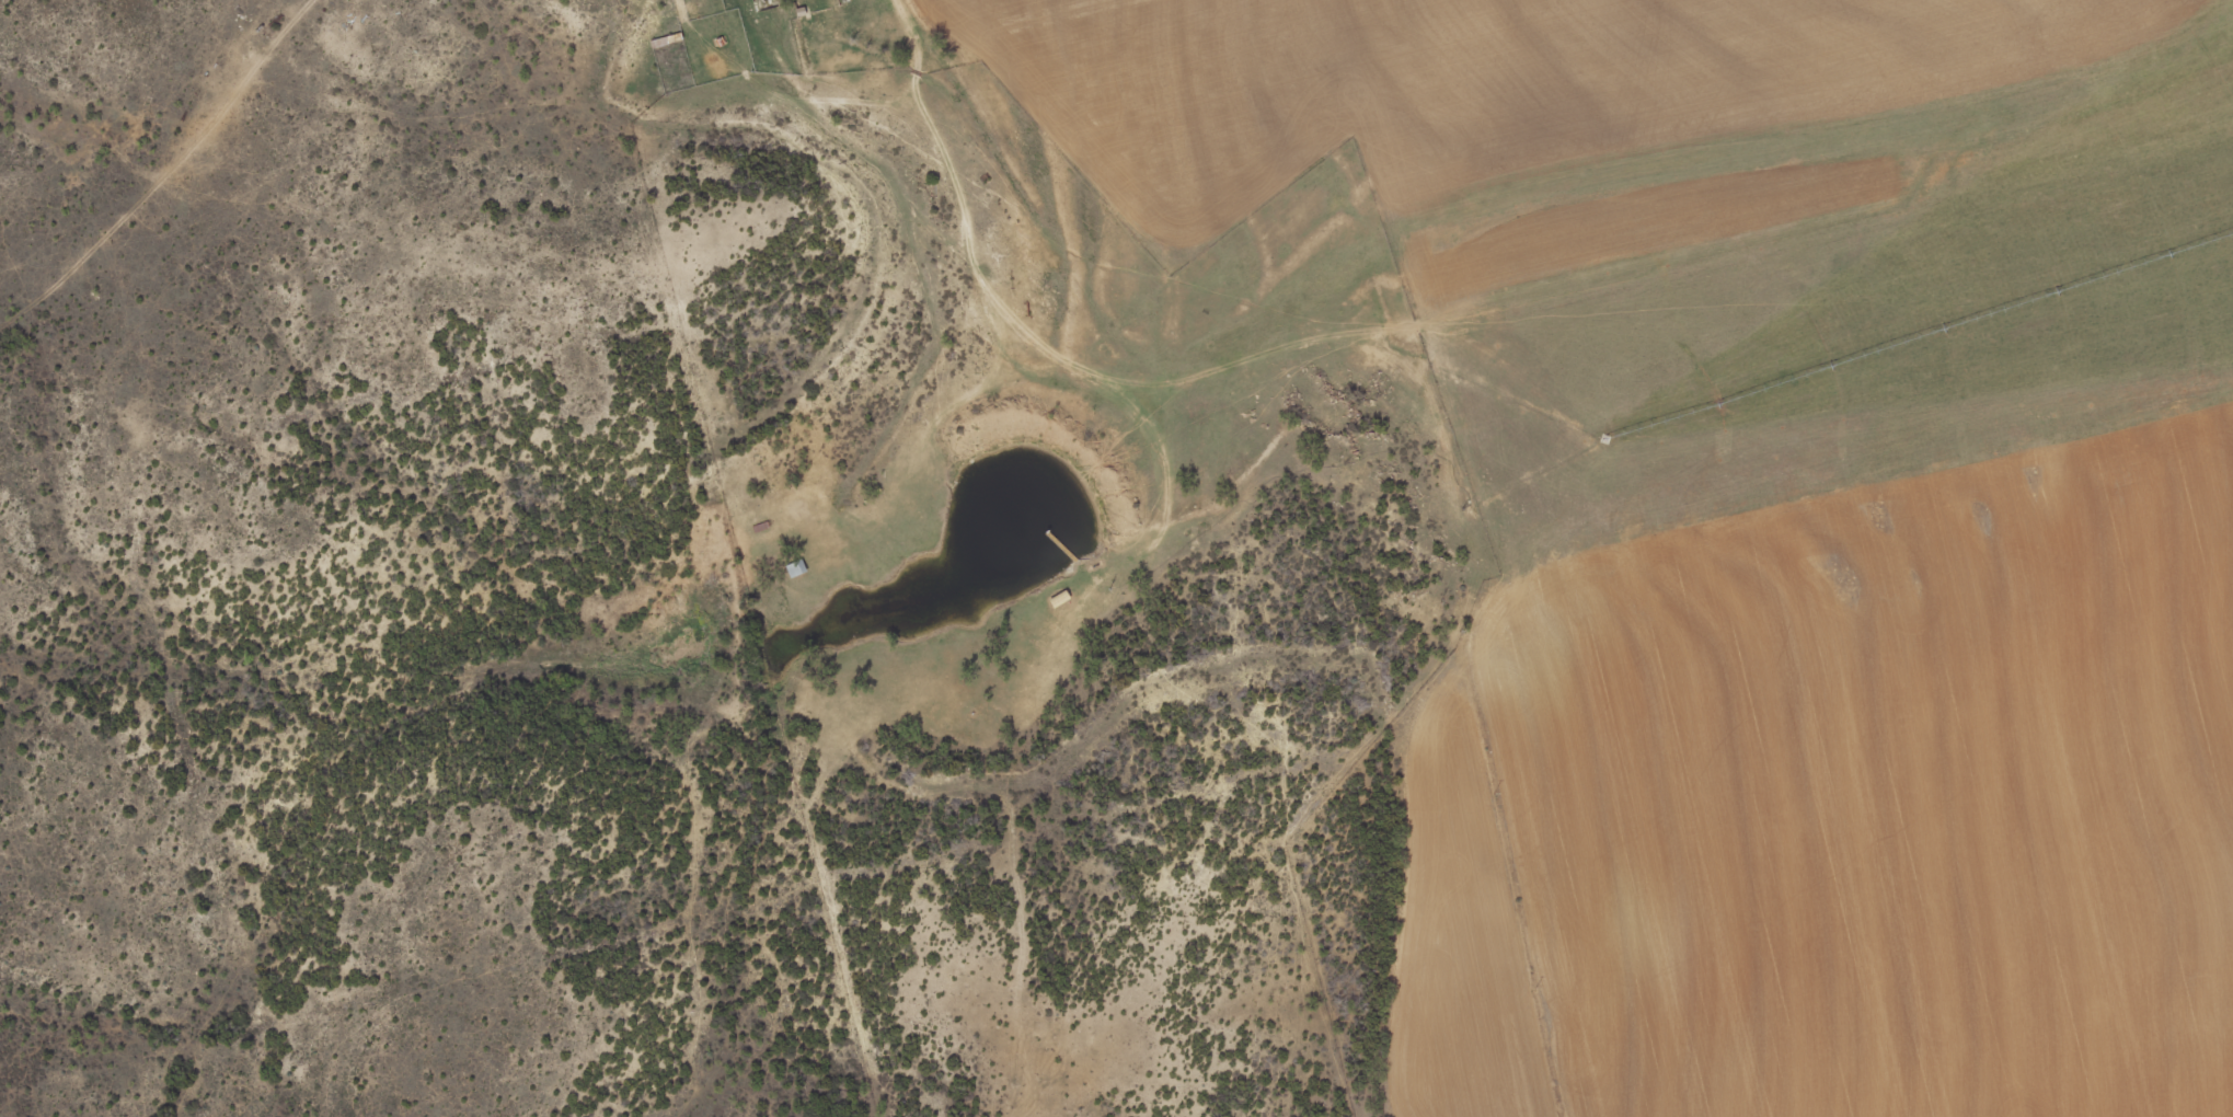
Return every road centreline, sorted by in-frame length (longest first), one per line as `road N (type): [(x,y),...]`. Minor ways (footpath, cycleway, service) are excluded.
road 1 (residential): [(294,0),(82,274),(0,325)]

